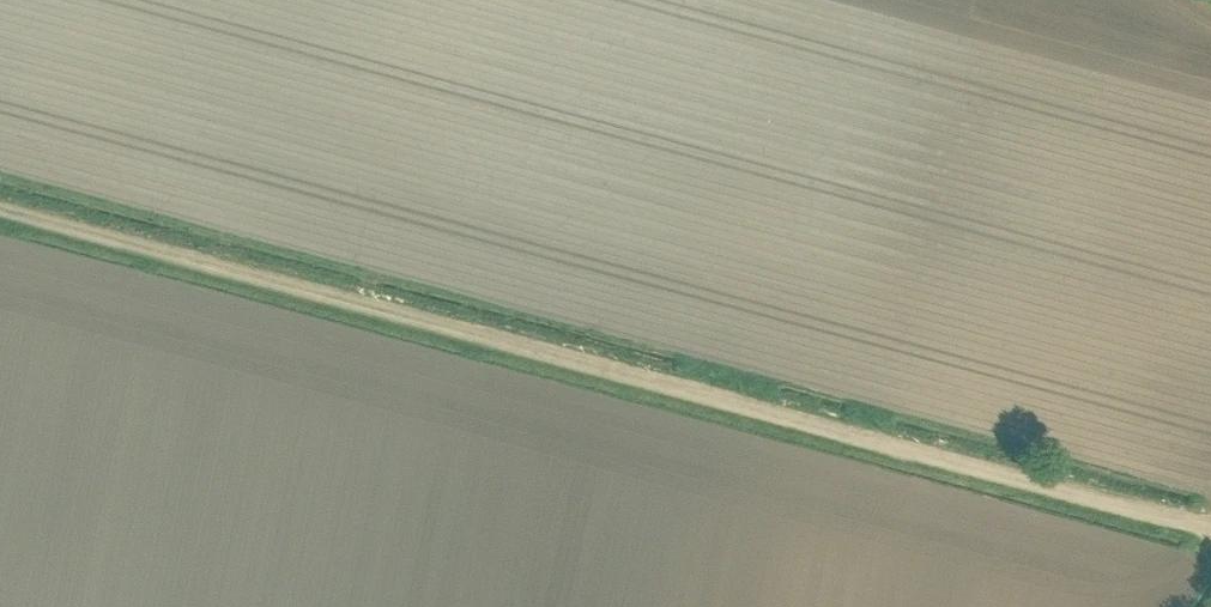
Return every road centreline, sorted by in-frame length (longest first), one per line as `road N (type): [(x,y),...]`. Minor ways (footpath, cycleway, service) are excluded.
road 1 (track): [(1210,533),(0,209)]

